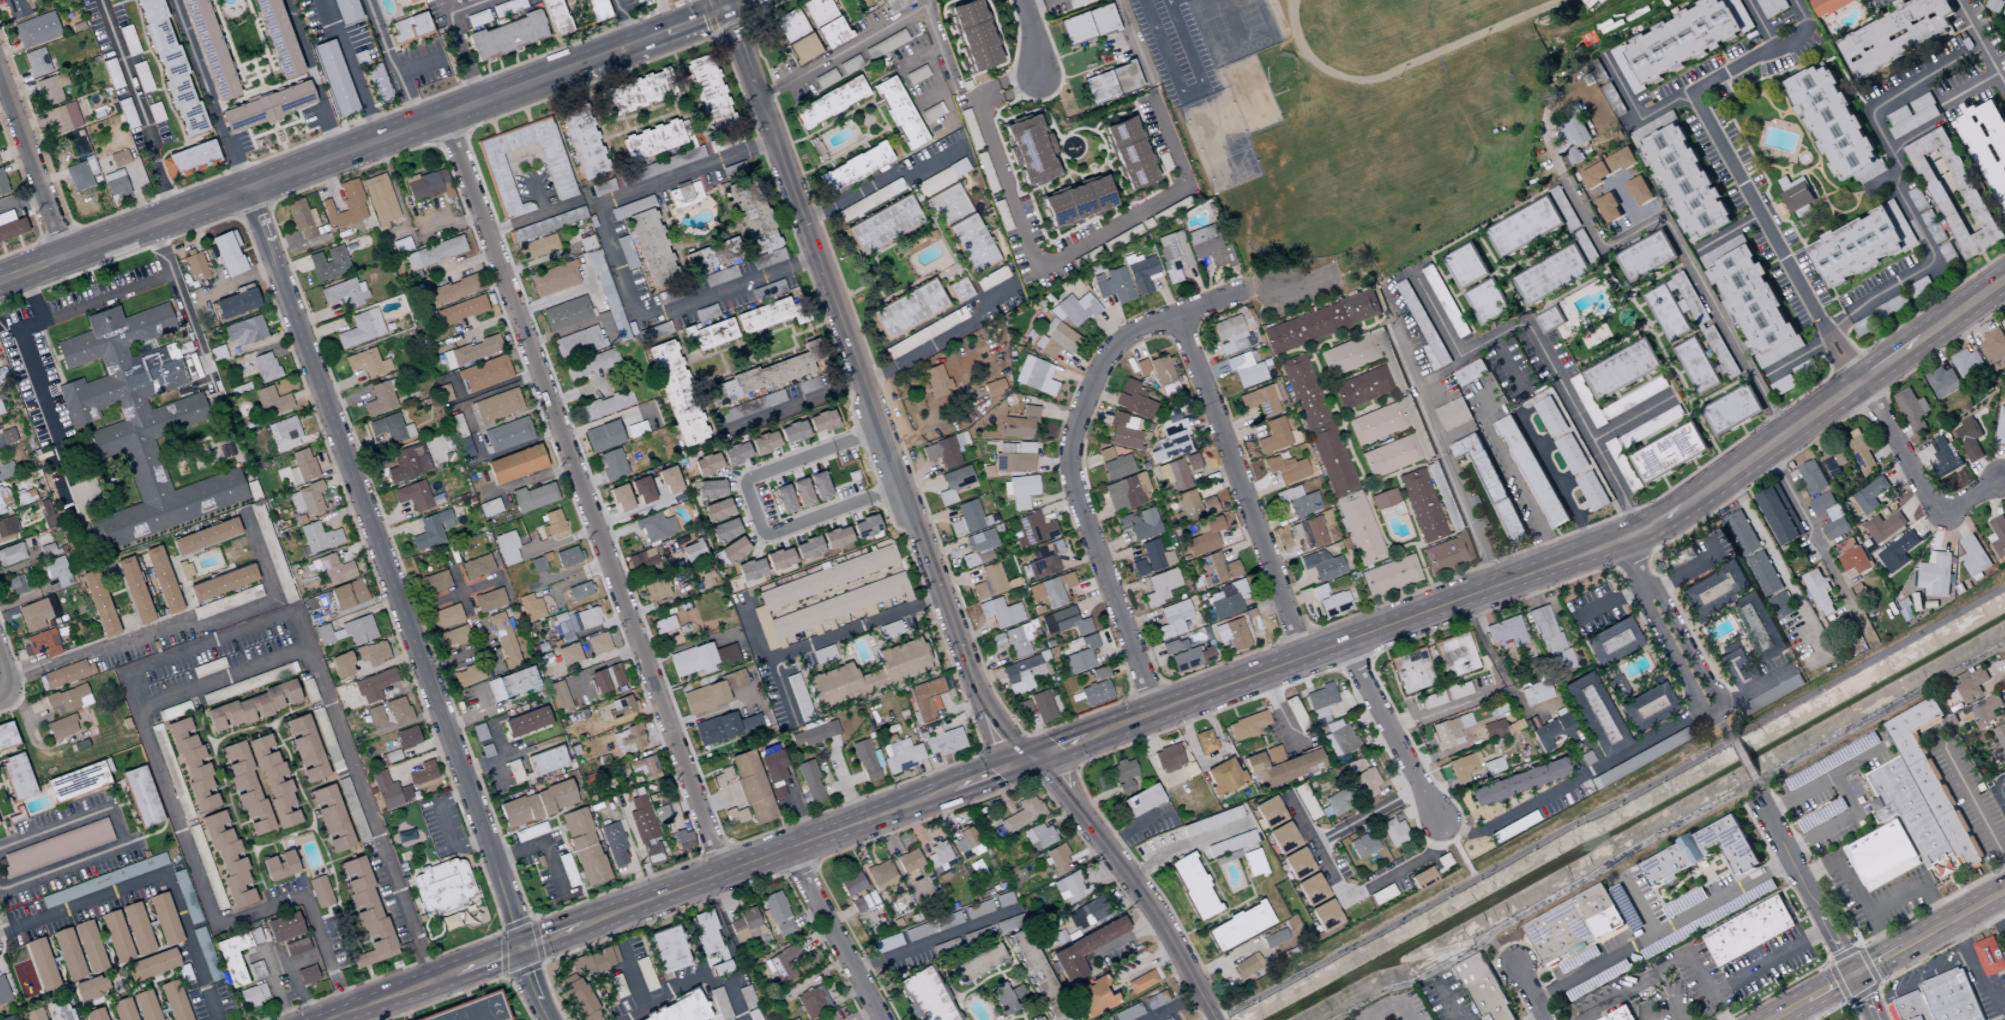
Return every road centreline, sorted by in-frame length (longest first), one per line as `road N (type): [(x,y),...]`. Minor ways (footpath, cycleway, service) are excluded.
road 1 (tertiary): [(725,9),(978,694),(1146,901),(1213,1019)]
road 2 (residential): [(520,947),(244,188)]
road 3 (residential): [(721,872),(442,115)]
road 4 (residential): [(1153,711),(1069,475),(1074,422),(1095,371),(1121,338),(1174,314),(1238,291),(1341,275)]
road 5 (secondary): [(0,279),(586,62)]
road 6 (primary): [(581,924),(949,787)]
road 7 (residential): [(1303,656),(1174,314)]
road 8 (primary): [(1199,695),(1499,585)]
road 9 (residential): [(1641,584),(1695,711),(1715,713),(1718,696),(1659,596),(1641,584)]
road 10 (residential): [(832,447),(745,479),(760,528),(771,532),(865,497)]
road 11 (primary): [(1684,509),(1863,379)]
road 12 (residential): [(1437,818),(1342,643)]
road 13 (residential): [(1856,975),(1761,801)]
road 14 (residential): [(879,1019),(786,848)]
road 15 (residential): [(65,255),(0,77)]
road 16 (residential): [(1946,512),(1925,491),(1863,379)]
road 17 (primary): [(1499,585),(1639,532)]
road 18 (primary): [(331,1019),(454,973)]
road 19 (primary): [(1084,737),(1199,695)]

